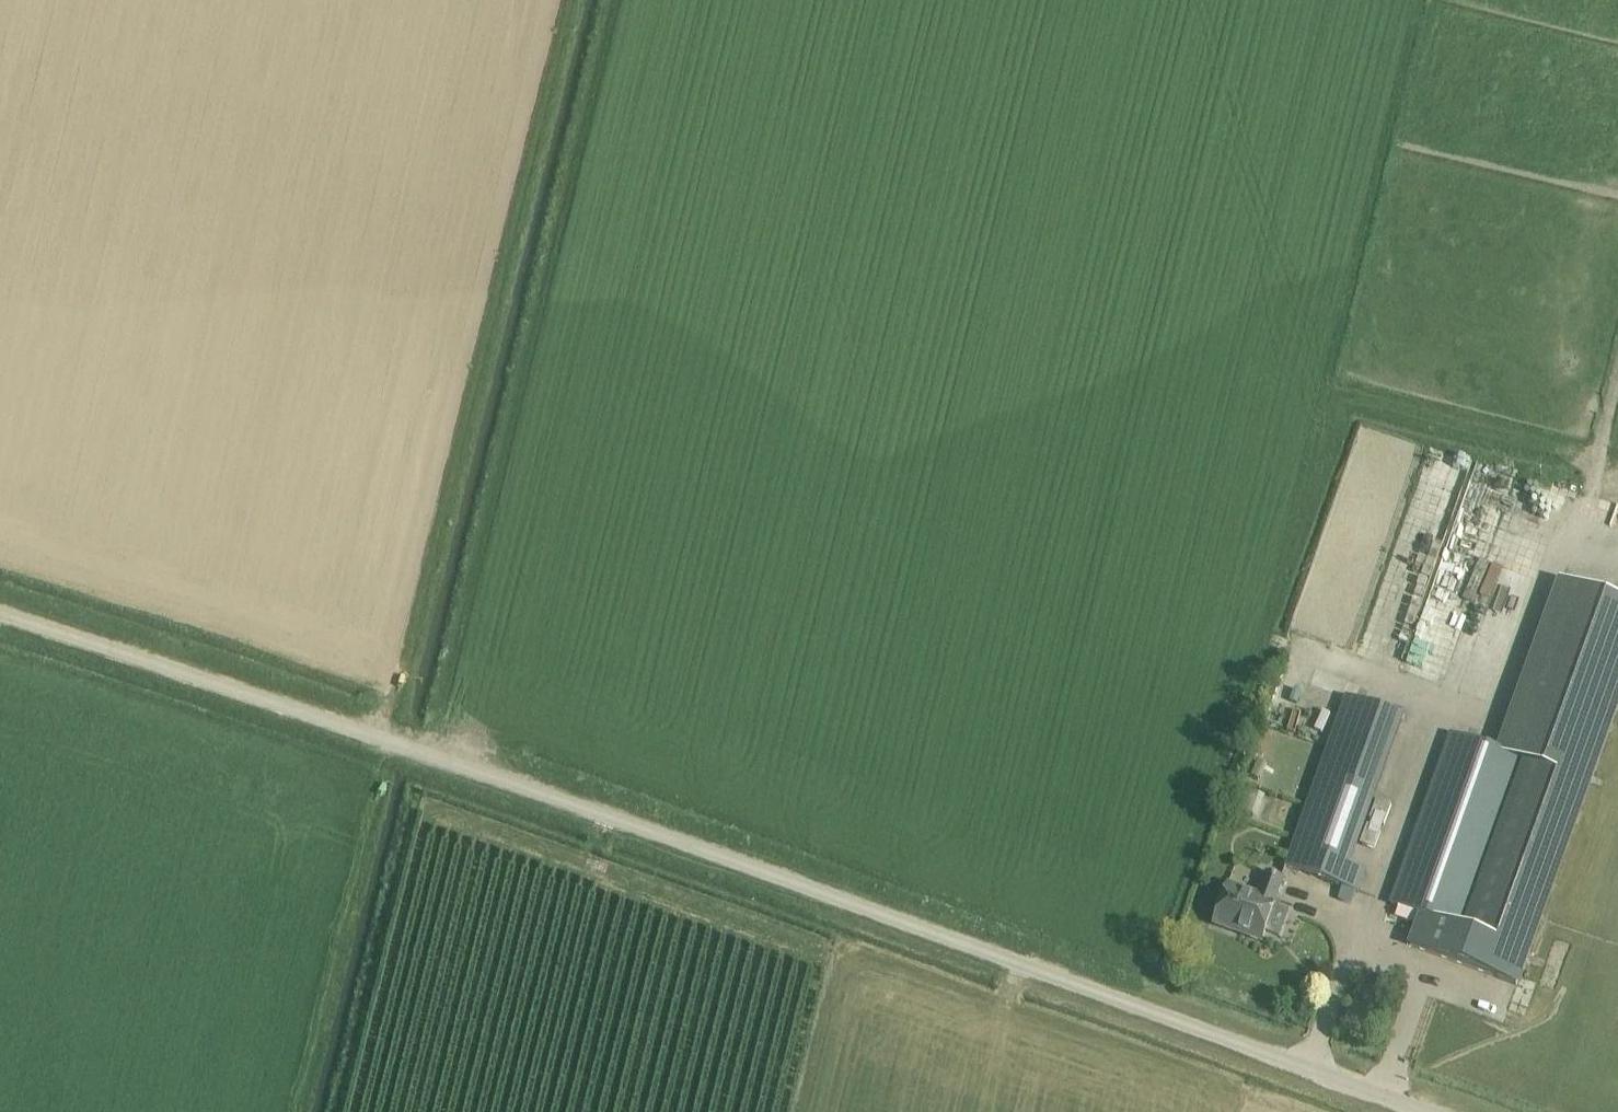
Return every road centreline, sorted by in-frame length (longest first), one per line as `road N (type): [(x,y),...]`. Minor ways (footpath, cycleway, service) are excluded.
road 1 (unclassified): [(1417,1111),(0,628)]

